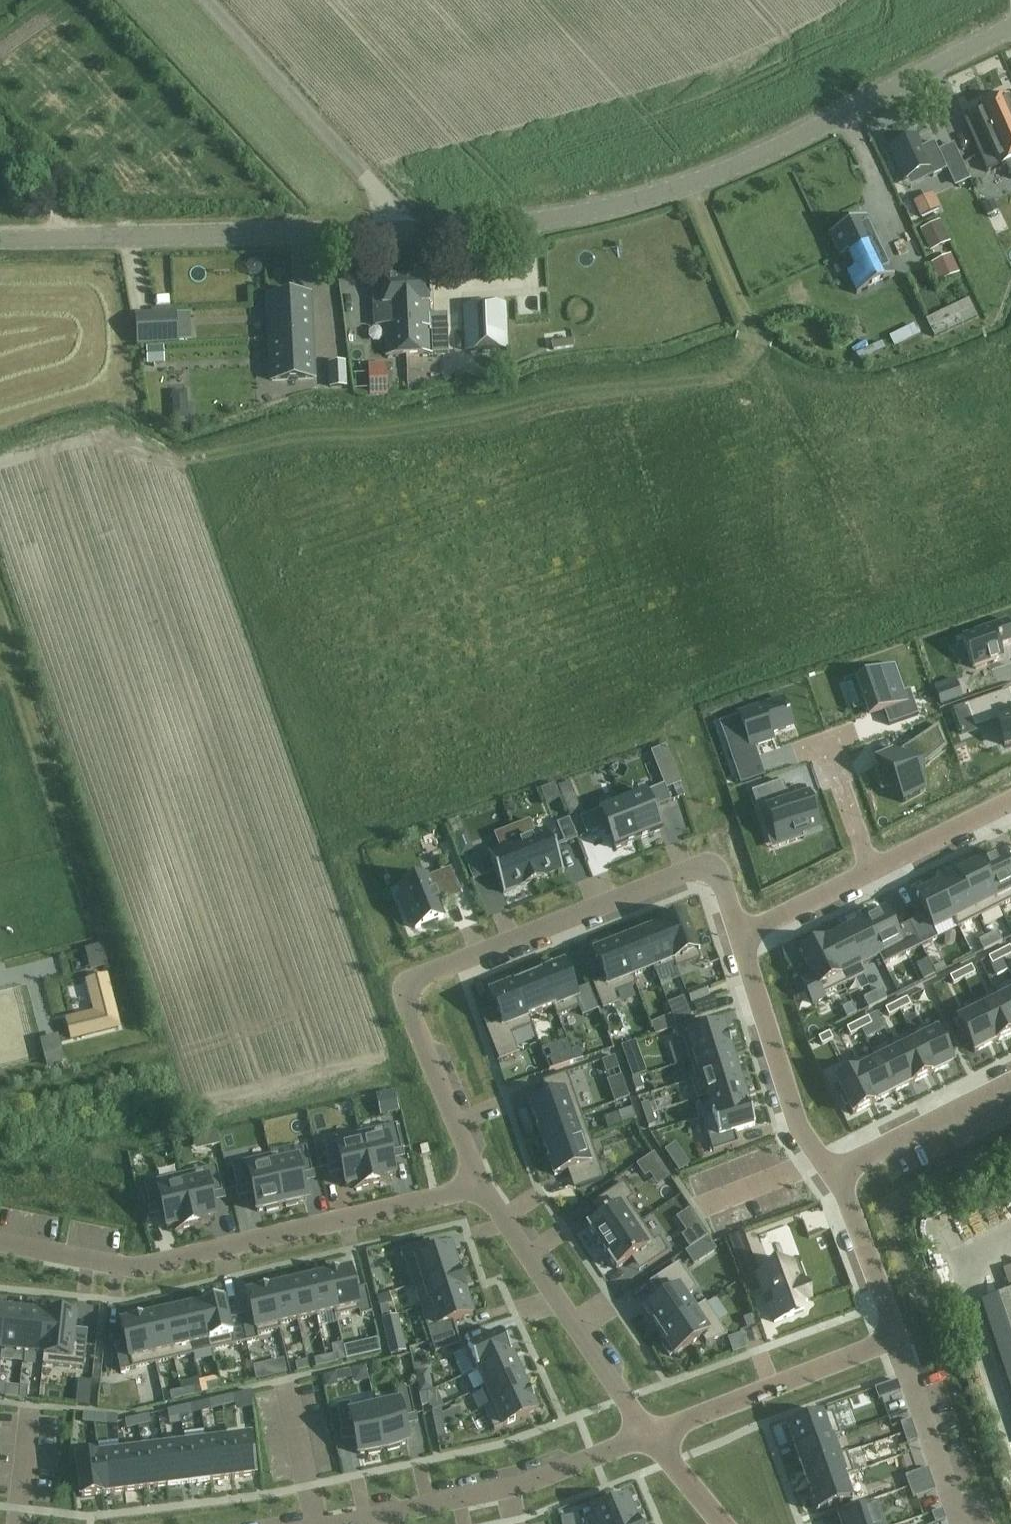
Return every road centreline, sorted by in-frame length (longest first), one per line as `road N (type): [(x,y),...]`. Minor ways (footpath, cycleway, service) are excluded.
road 1 (unclassified): [(0,241),(452,232),(539,223),(667,191),(1010,25)]
road 2 (residential): [(739,936),(722,884),(692,869),(417,982),(410,1010),(482,1184)]
road 3 (residential): [(482,1184),(134,1267),(0,1242)]
road 4 (residential): [(336,1523),(523,1484),(649,1434)]
road 5 (residential): [(482,1184),(649,1434)]
road 6 (residential): [(649,1434),(895,1338)]
road 7 (residential): [(832,1172),(795,1113),(739,936)]
road 8 (residential): [(832,1172),(1010,1082)]
road 9 (residential): [(959,1523),(895,1338)]
road 10 (residential): [(895,1338),(911,1314),(909,1286),(832,1172)]
road 11 (track): [(687,182),(751,343)]
road 12 (residential): [(1010,798),(871,869)]
road 13 (residential): [(871,869),(739,936)]
road 14 (residential): [(825,735),(871,869)]

